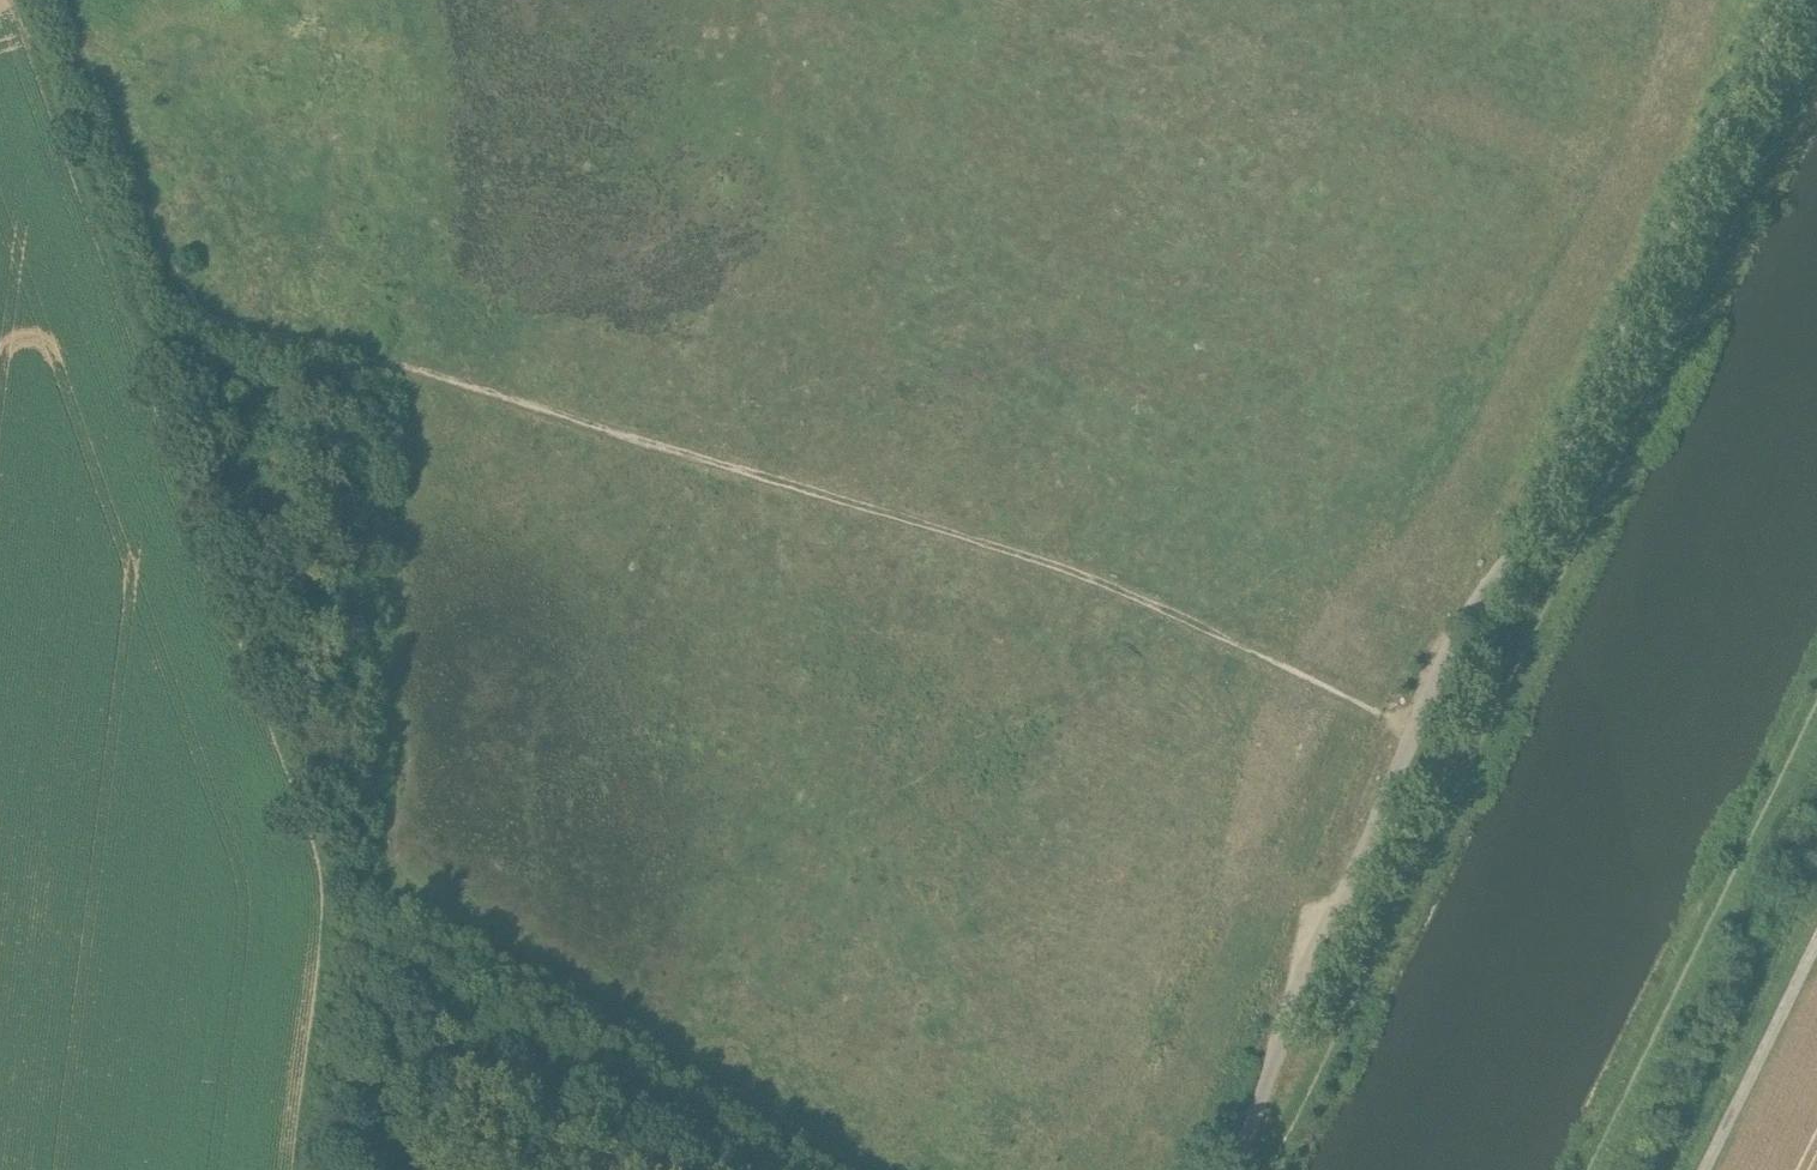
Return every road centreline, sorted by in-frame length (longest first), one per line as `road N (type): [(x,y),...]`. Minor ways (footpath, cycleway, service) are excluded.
road 1 (unclassified): [(1231,1169),(1283,1029),(1418,730),(1442,645),(1561,477),(1789,0)]
road 2 (track): [(1698,1169),(1816,927)]

